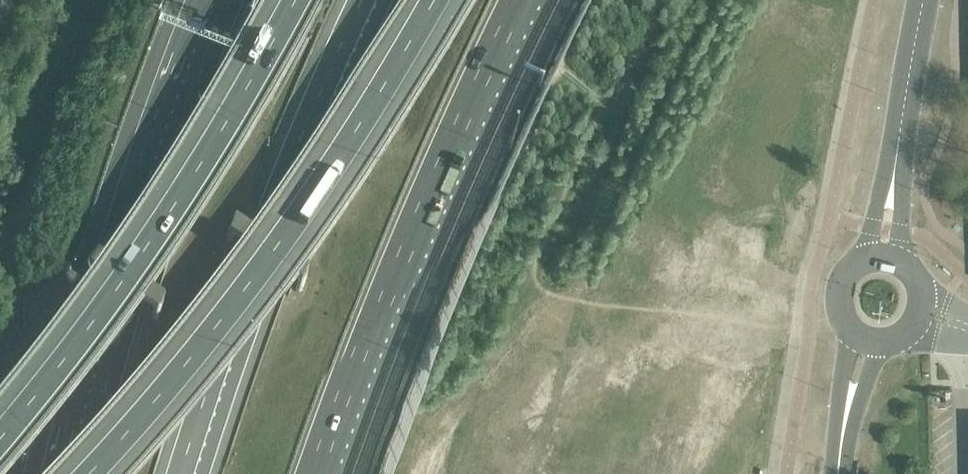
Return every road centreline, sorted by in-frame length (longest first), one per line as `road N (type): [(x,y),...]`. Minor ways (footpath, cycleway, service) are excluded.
road 1 (motorway): [(84,473),(221,310),(338,139),(420,0)]
road 2 (motorway): [(282,0),(169,198),(0,429)]
road 3 (motorway): [(315,473),(447,138),(513,0)]
road 4 (motorway): [(181,473),(268,216),(362,0)]
road 5 (motorway): [(222,0),(162,156),(71,473)]
road 6 (tertiary): [(854,332),(839,393),(835,473)]
road 7 (tertiary): [(842,473),(866,382),(887,341)]
road 8 (tertiary): [(901,132),(923,0)]
road 9 (tertiary): [(901,132),(868,260)]
road 10 (tertiary): [(899,262),(901,132)]

